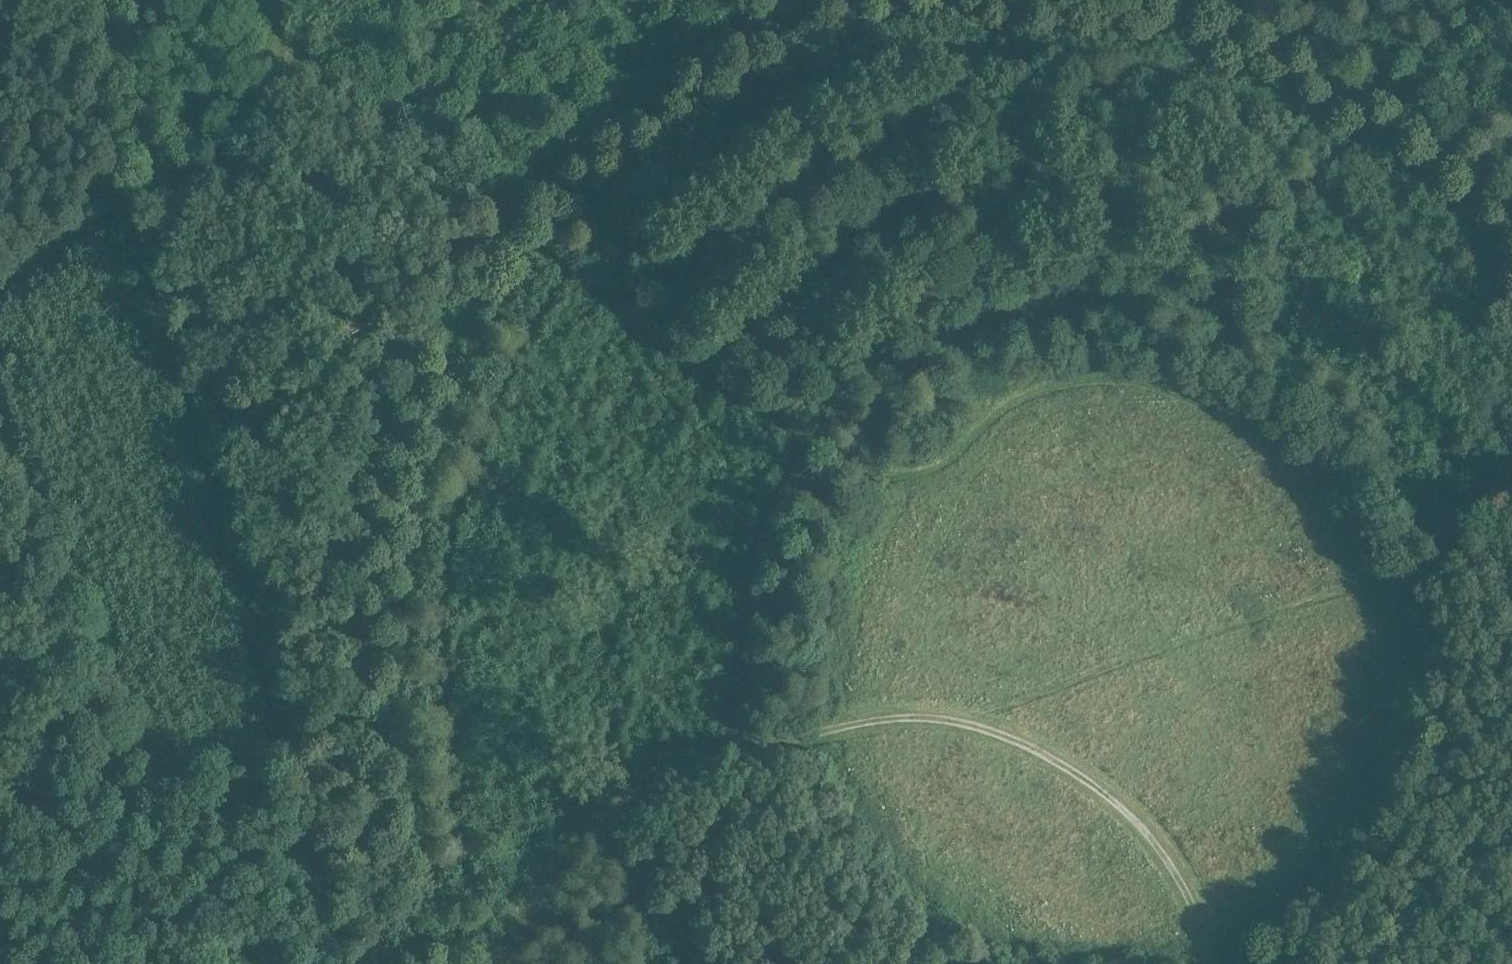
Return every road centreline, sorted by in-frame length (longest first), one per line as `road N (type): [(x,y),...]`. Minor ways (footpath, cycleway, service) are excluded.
road 1 (track): [(1215,963),(1166,855),(1130,815),(1041,756),(934,722),(843,731),(620,804),(500,963)]
road 2 (track): [(1069,0),(1206,21),(1364,108),(1473,228),(1511,181)]
road 3 (track): [(510,244),(586,156),(656,109),(791,39),(940,0)]
road 4 (track): [(889,504),(510,244)]
road 5 (track): [(263,0),(295,95),(510,244)]
road 6 (track): [(1511,540),(1393,587)]

